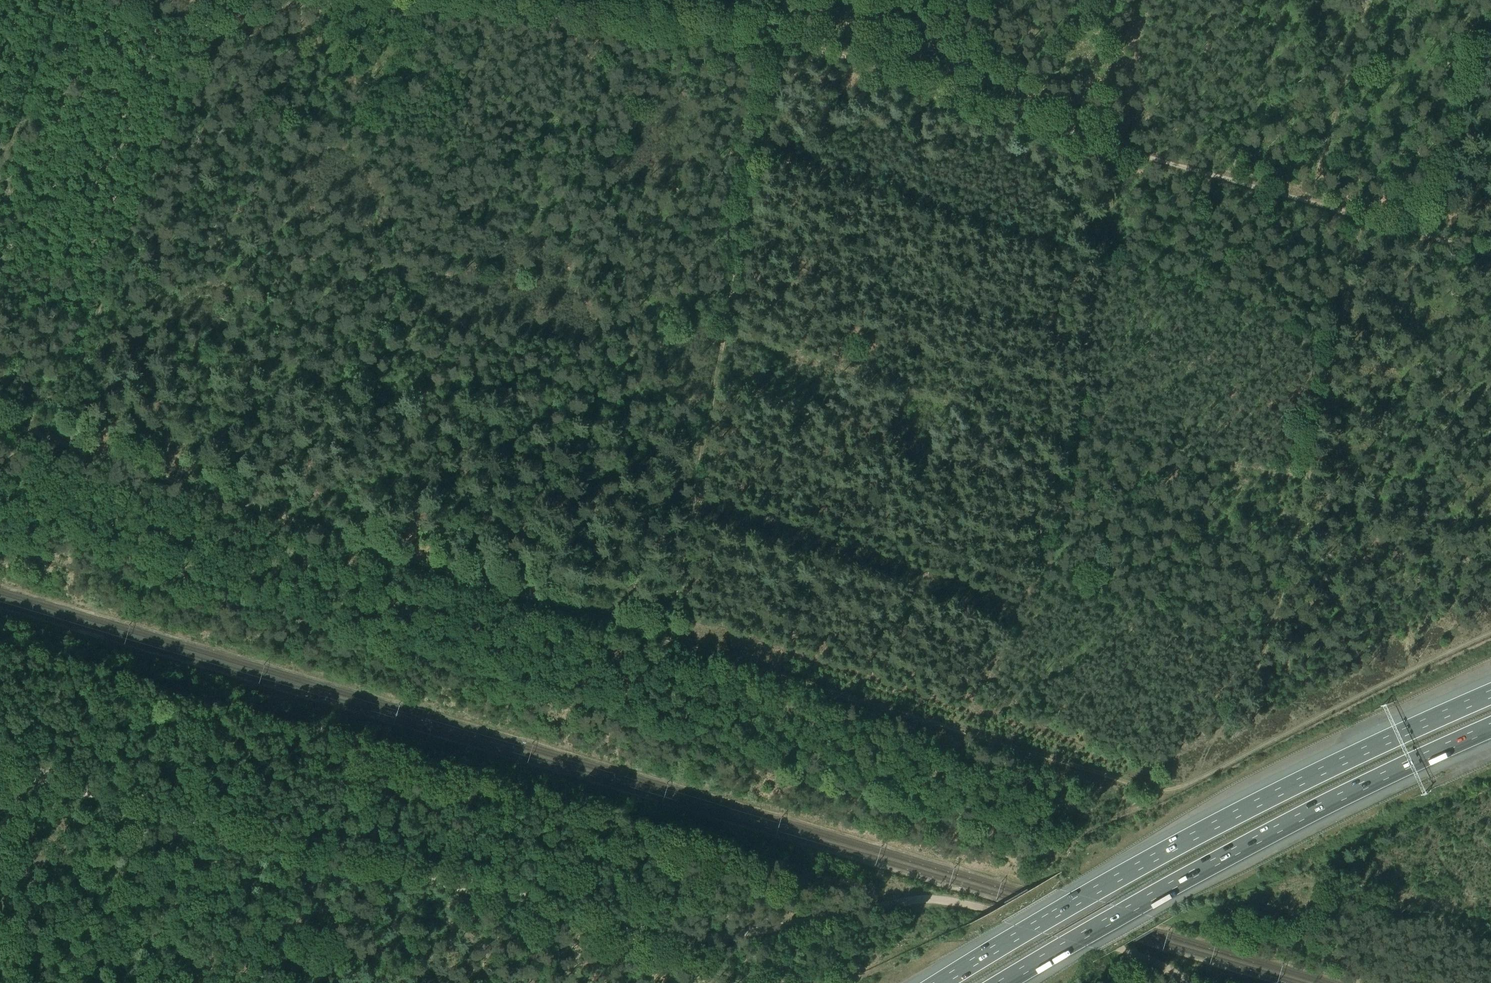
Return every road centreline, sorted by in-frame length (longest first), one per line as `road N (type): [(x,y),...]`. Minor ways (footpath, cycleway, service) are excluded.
road 1 (track): [(0,418),(731,661),(1147,788),(1187,785)]
road 2 (track): [(415,0),(789,40),(1144,156),(1490,254)]
road 3 (track): [(0,644),(510,784),(874,890),(896,903)]
road 4 (track): [(682,939),(612,929),(0,769)]
road 5 (track): [(663,638),(786,0)]
road 6 (motorway): [(1490,691),(1294,783),(939,982)]
road 7 (track): [(1358,217),(1272,627),(1187,785)]
road 8 (motorway): [(1003,982),(1311,811),(1490,728)]
road 9 (track): [(1188,982),(1091,939),(933,898),(682,939)]
road 10 (track): [(52,435),(215,0)]
road 11 (track): [(1187,785),(1490,633)]
road 12 (track): [(151,982),(182,969),(220,967),(357,969),(415,982)]
road 13 (track): [(1490,934),(1313,882)]

